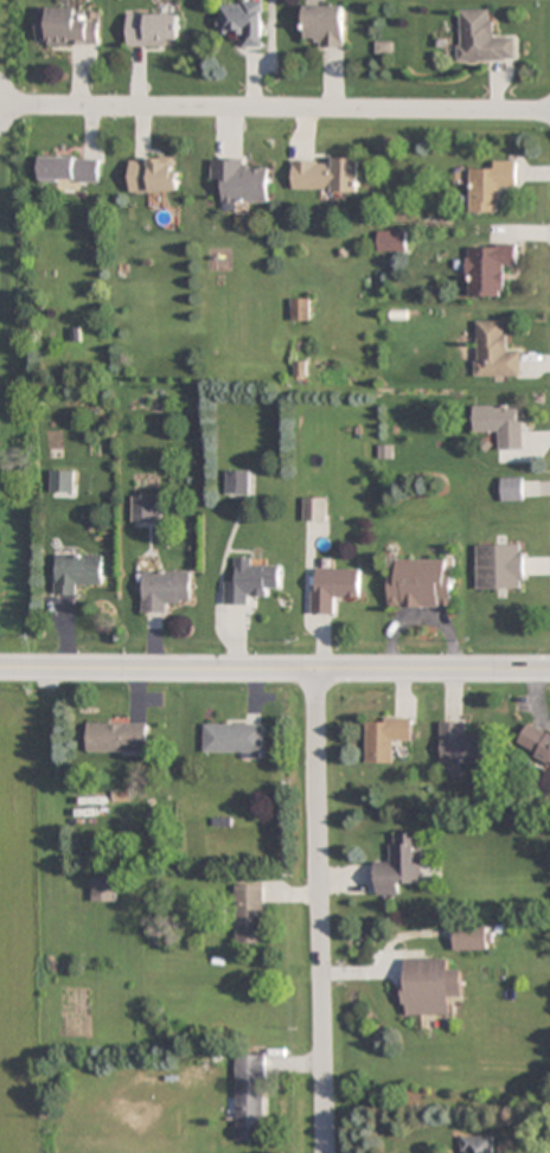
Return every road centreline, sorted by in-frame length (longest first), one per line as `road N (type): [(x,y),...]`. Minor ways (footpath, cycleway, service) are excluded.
road 1 (residential): [(549,111),(0,103)]
road 2 (residential): [(549,671),(0,669)]
road 3 (residential): [(324,1152),(315,671)]

